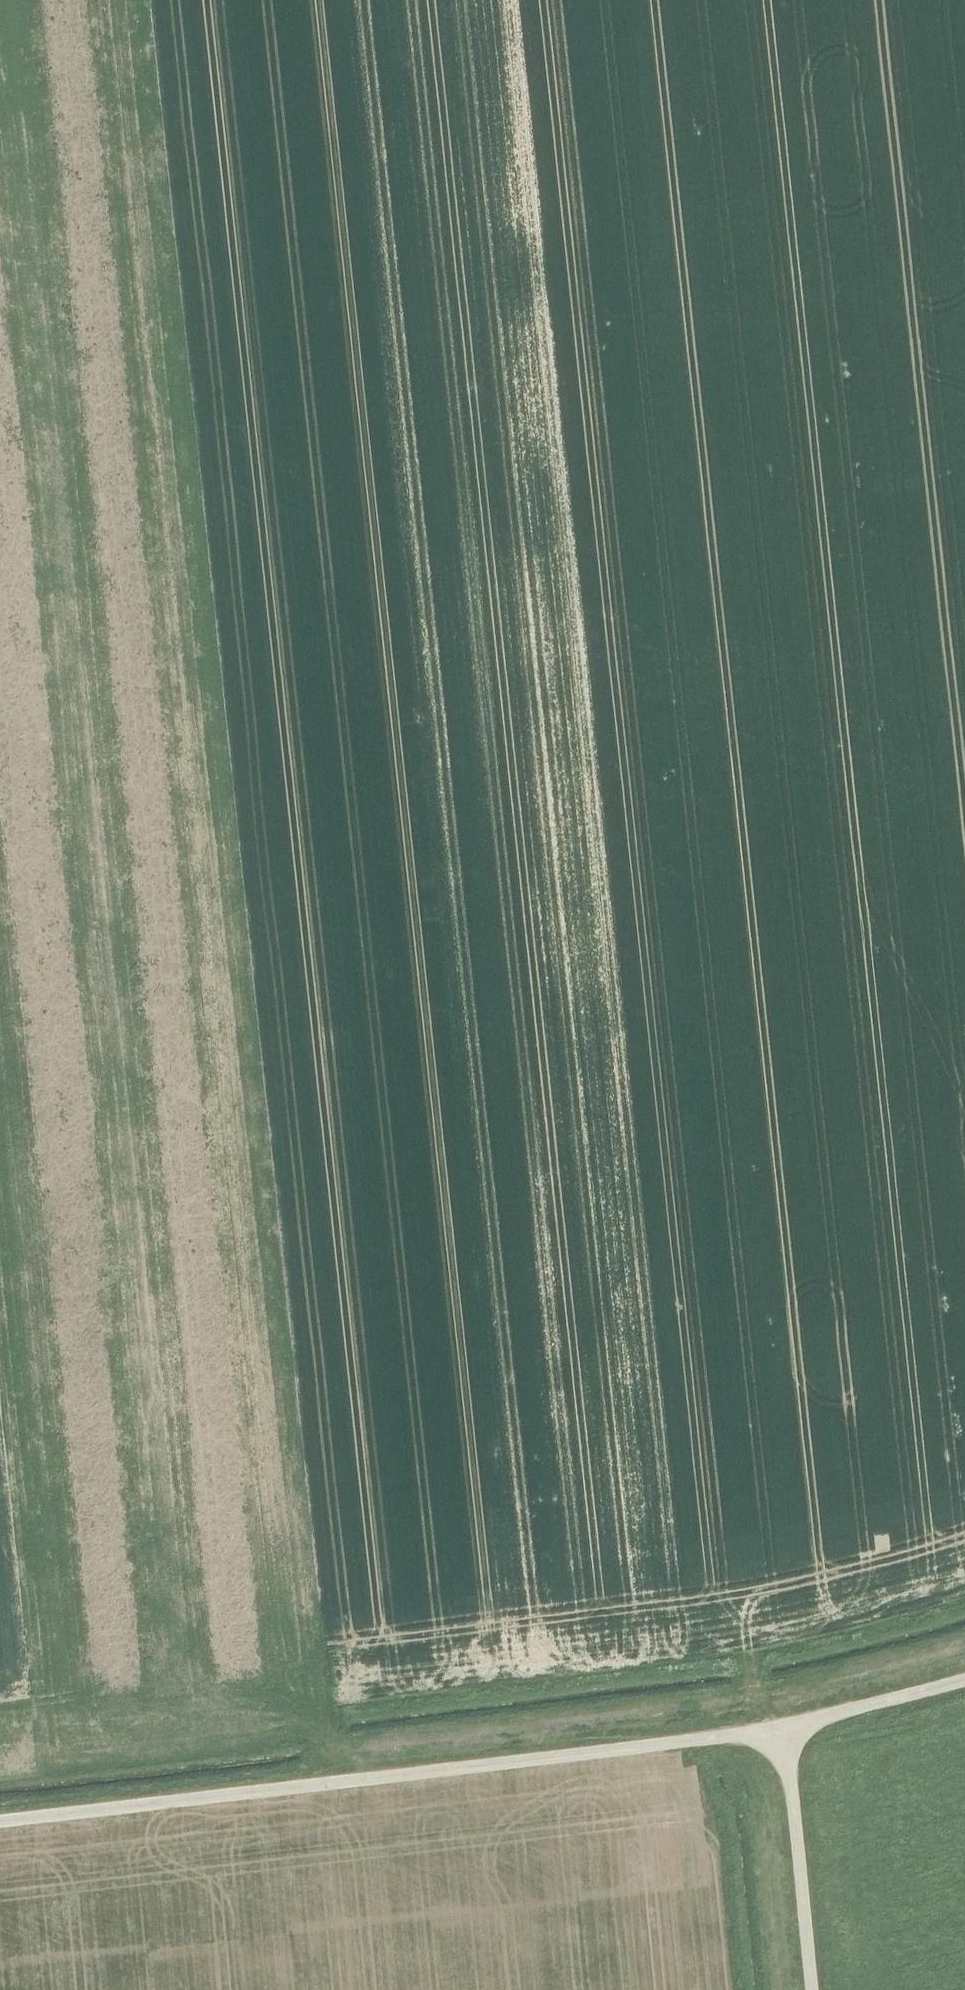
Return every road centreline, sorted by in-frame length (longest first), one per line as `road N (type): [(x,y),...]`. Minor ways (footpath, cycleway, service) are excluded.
road 1 (unclassified): [(0,1824),(786,1727)]
road 2 (unclassified): [(812,1989),(786,1727)]
road 3 (unclassified): [(786,1727),(964,1678)]

